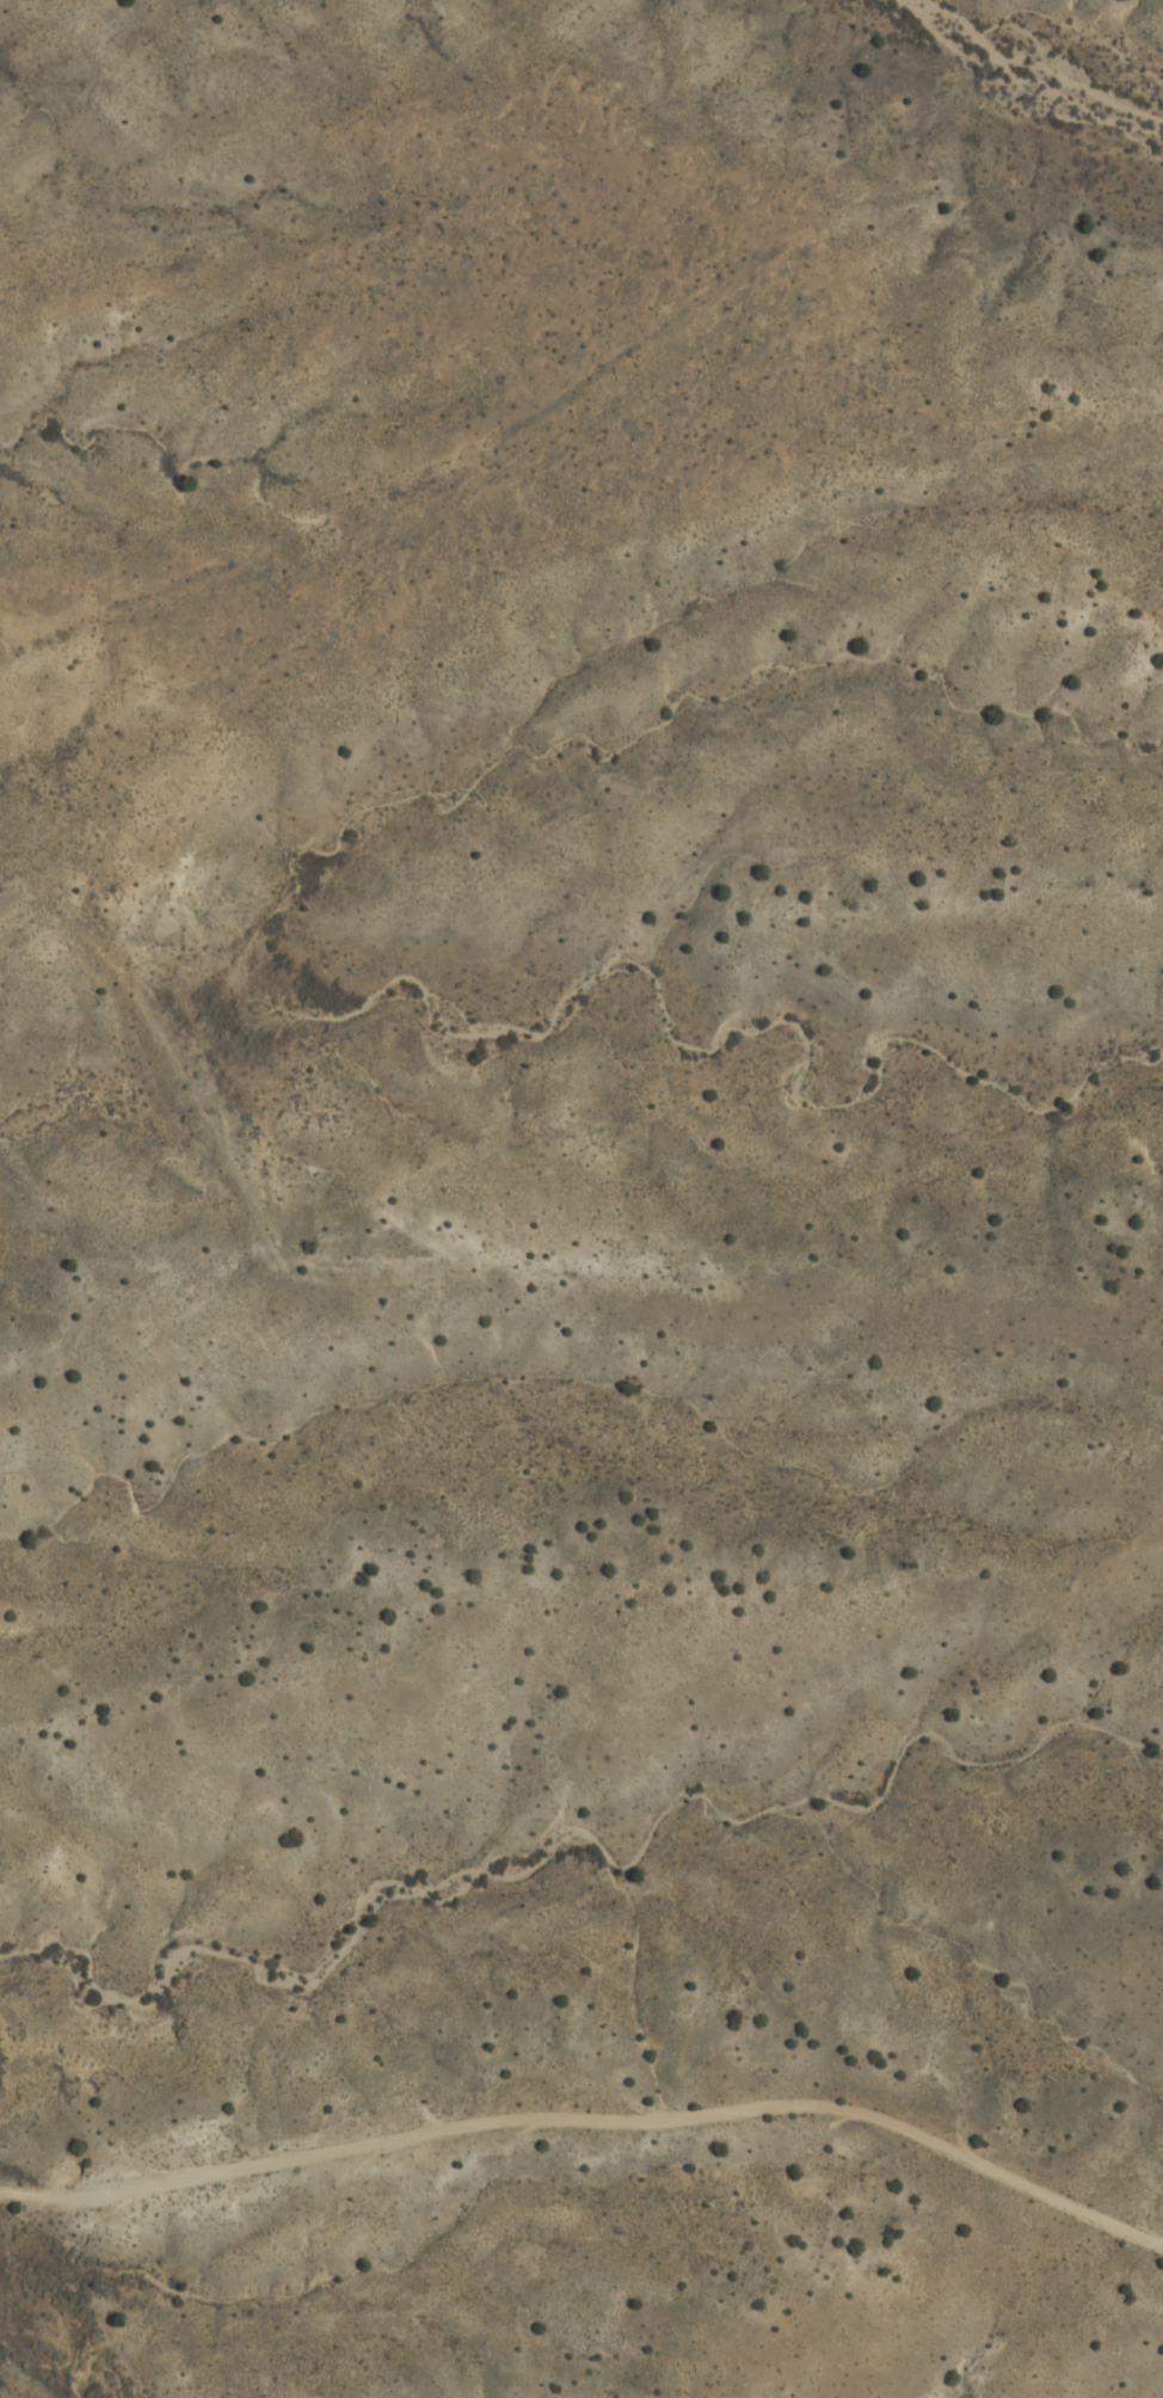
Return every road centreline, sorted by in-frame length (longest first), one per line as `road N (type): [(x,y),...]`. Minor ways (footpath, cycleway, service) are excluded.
road 1 (track): [(0,2190),(843,2109),(1162,2241)]

